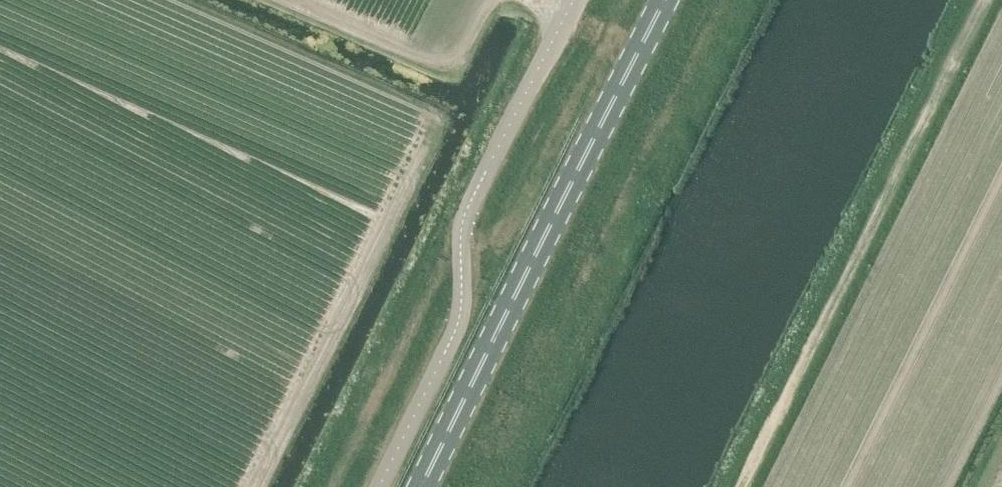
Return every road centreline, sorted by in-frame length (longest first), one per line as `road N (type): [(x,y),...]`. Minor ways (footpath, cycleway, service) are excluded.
road 1 (primary): [(421,486),(665,0)]
road 2 (track): [(979,0),(738,486)]
road 3 (unclassified): [(573,0),(465,212),(458,323),(378,486)]
road 4 (track): [(250,486),(433,120)]
road 5 (track): [(291,0),(442,66),(458,60),(489,0)]

